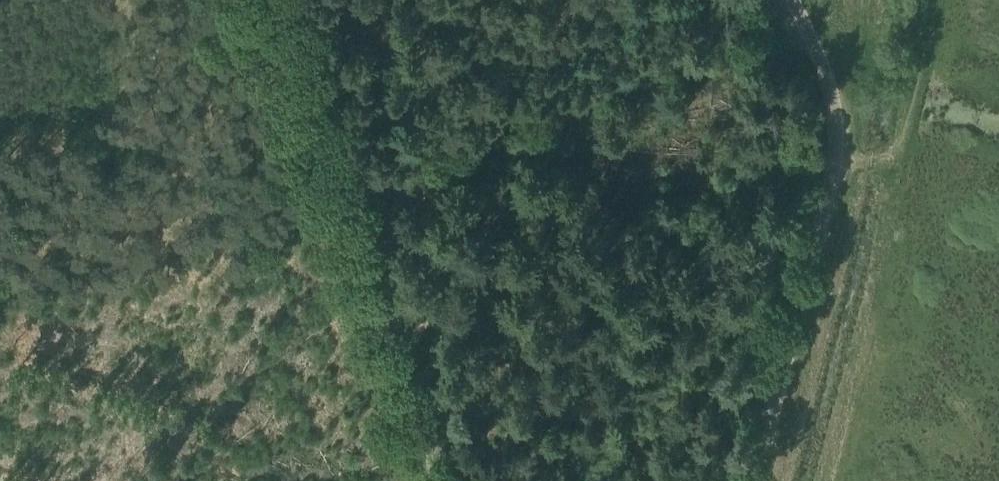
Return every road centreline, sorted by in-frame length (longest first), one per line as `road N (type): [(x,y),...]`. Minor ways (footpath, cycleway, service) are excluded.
road 1 (track): [(278,0),(438,480)]
road 2 (unclassified): [(755,480),(836,155),(827,83),(791,0)]

